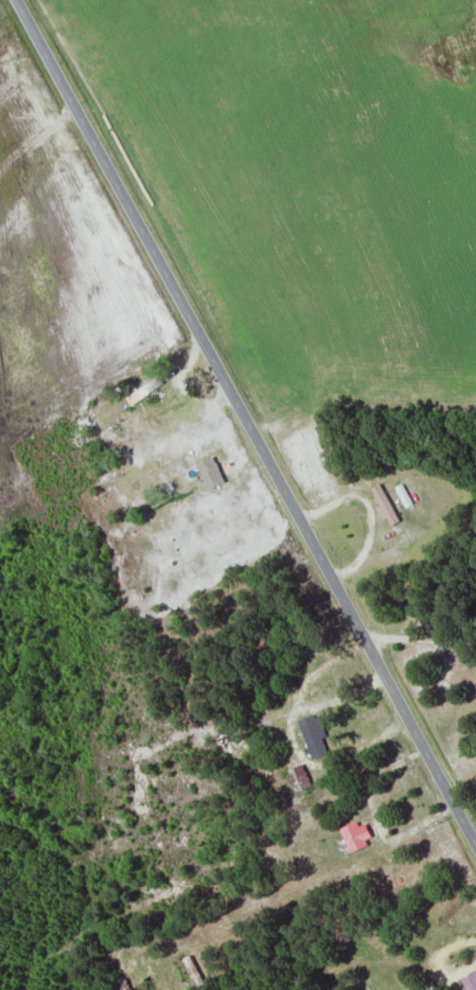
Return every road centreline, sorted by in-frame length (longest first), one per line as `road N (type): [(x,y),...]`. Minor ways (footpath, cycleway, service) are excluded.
road 1 (residential): [(475,849),(15,0)]

